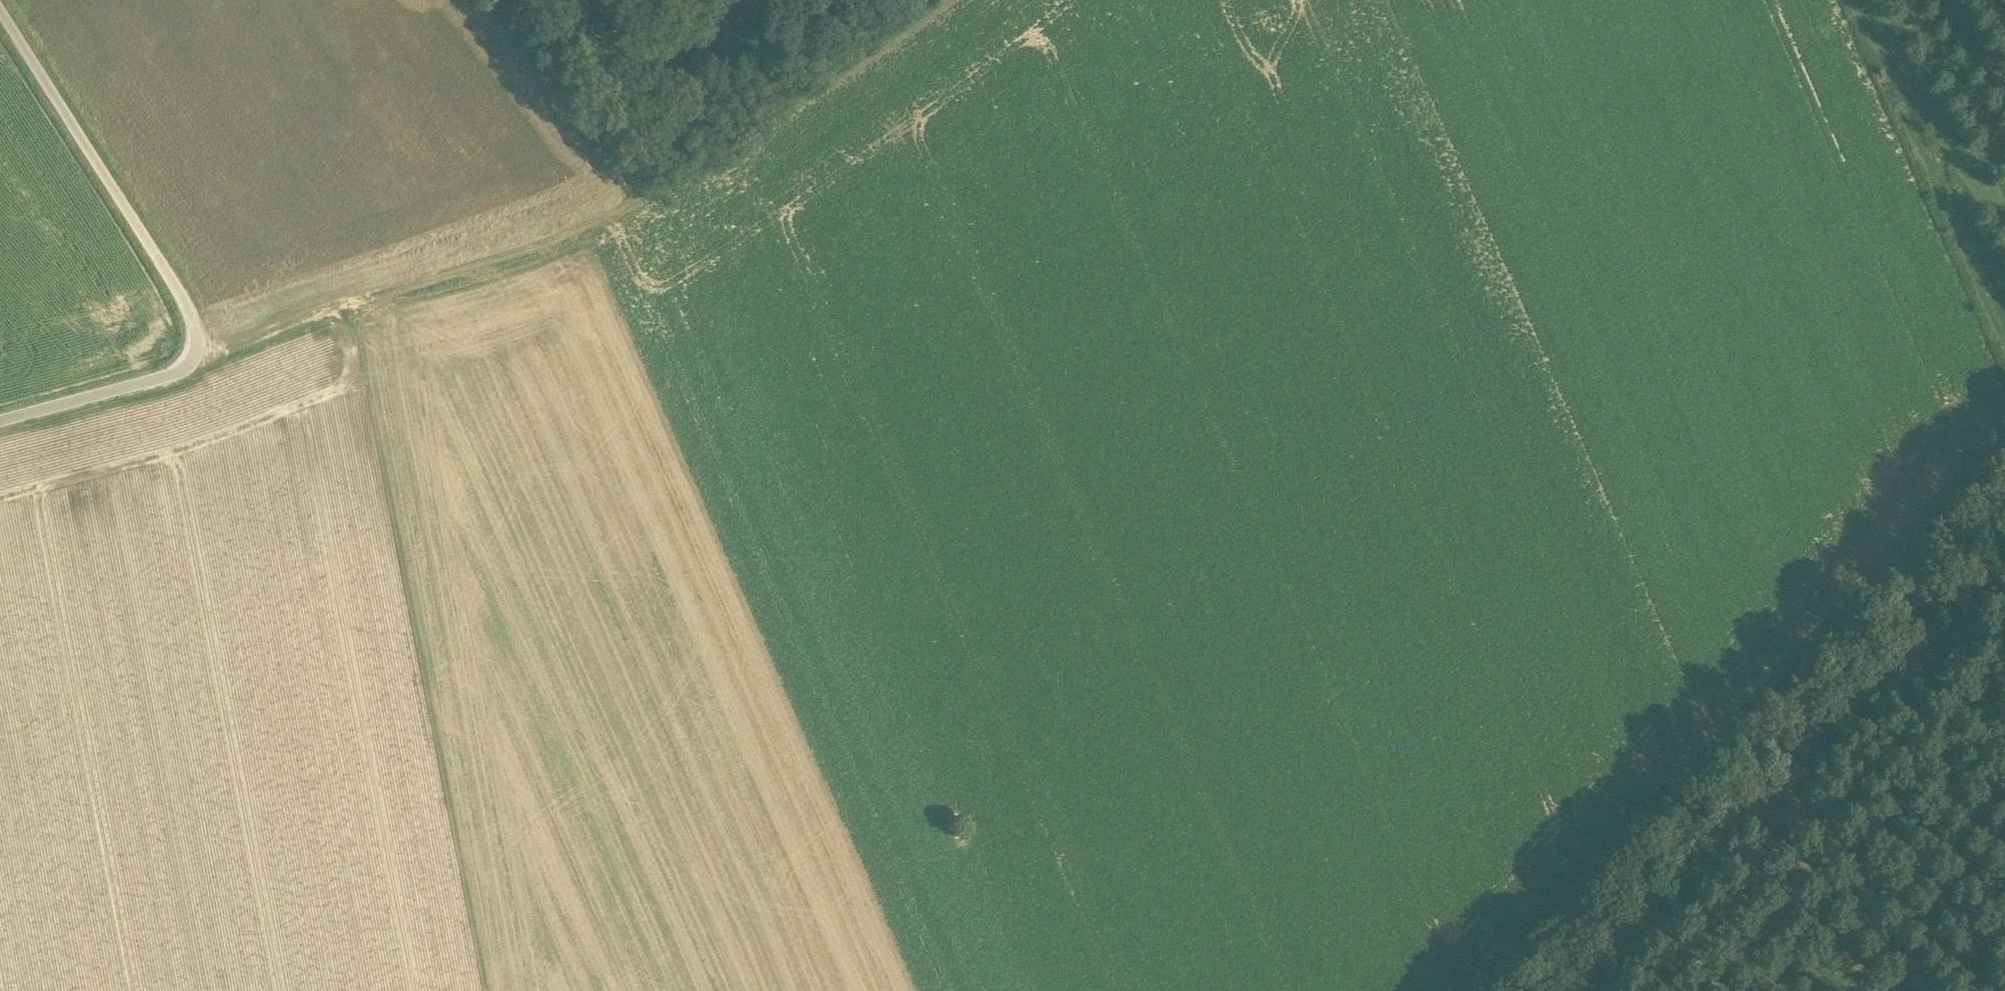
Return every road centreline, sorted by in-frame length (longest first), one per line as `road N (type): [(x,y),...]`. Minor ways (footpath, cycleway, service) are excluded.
road 1 (unclassified): [(1541,990),(2004,508)]
road 2 (unclassified): [(0,422),(167,378),(190,366),(196,325),(0,18)]

